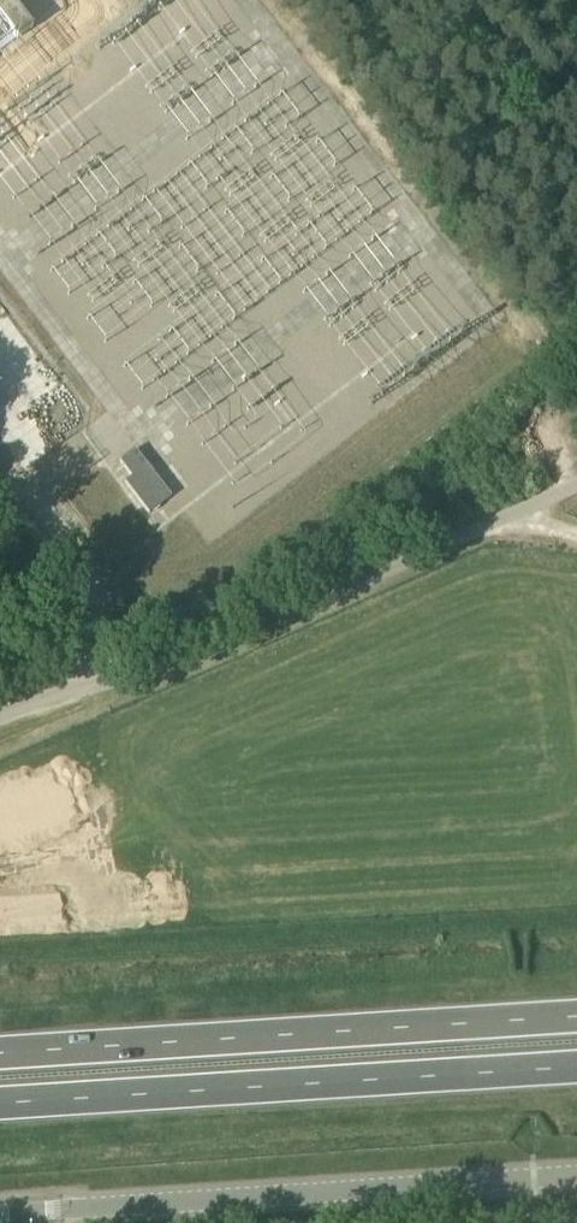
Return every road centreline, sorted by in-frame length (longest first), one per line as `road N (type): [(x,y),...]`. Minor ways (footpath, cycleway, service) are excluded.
road 1 (unclassified): [(0,716),(210,650),(576,476)]
road 2 (tertiary): [(0,1216),(576,1177)]
road 3 (trunk): [(576,1017),(0,1055)]
road 4 (trunk): [(0,1103),(576,1067)]

